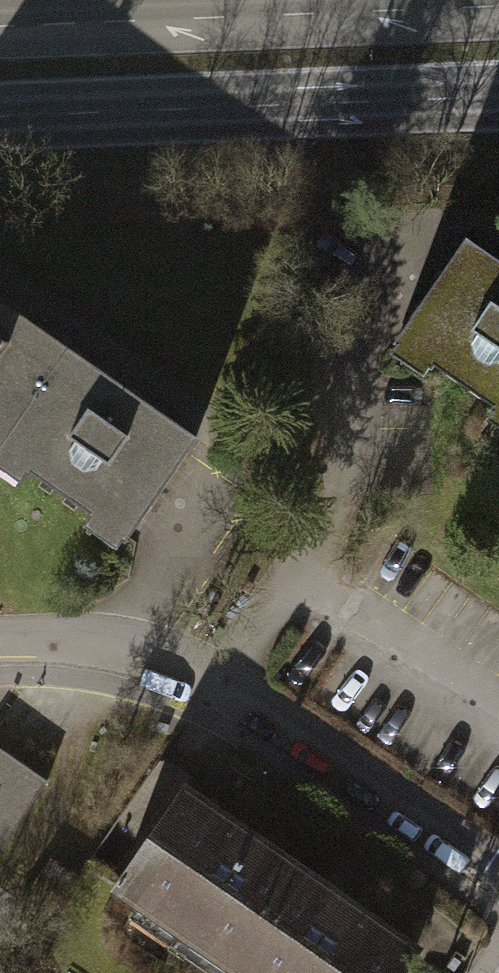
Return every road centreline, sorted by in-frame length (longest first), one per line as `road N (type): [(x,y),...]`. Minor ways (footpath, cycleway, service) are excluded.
road 1 (residential): [(0,643),(95,647),(224,688),(498,869)]
road 2 (primary): [(498,11),(0,29)]
road 3 (primary): [(0,113),(498,95)]

